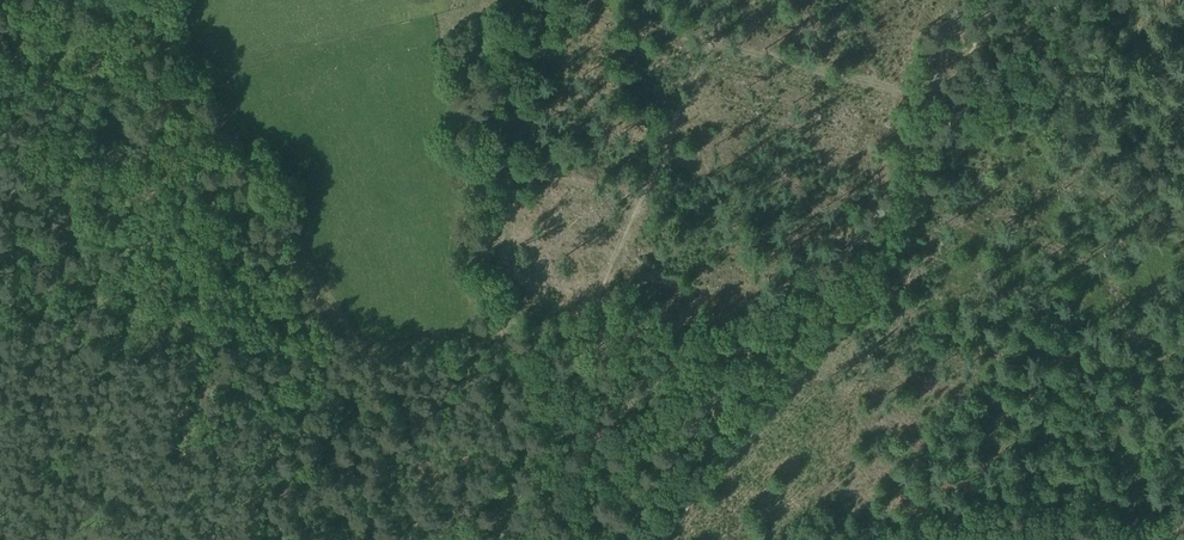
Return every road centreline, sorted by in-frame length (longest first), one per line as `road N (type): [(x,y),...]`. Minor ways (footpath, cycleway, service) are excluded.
road 1 (track): [(571,342),(712,47)]
road 2 (track): [(746,343),(813,288),(890,199),(910,169),(931,103)]
road 3 (track): [(571,342),(522,382),(473,453),(433,476),(409,539)]
road 4 (track): [(619,539),(746,343)]
road 5 (track): [(931,103),(712,47)]
road 6 (track): [(712,47),(531,0)]
road 7 (track): [(746,343),(697,322),(571,342)]
road 8 (track): [(1114,0),(1183,102)]

